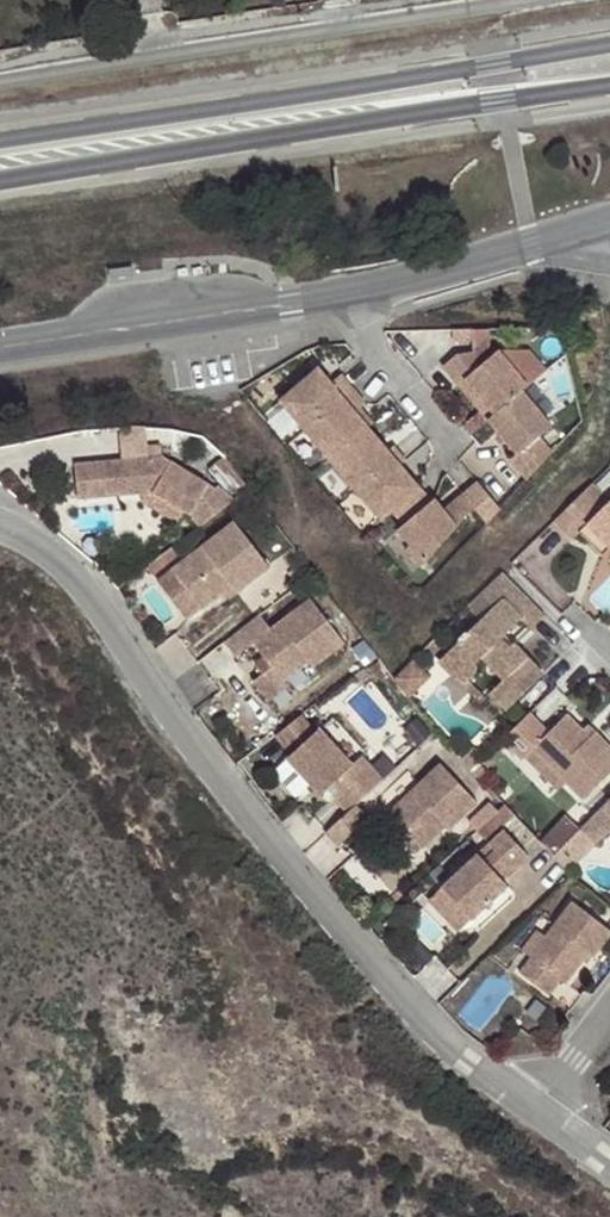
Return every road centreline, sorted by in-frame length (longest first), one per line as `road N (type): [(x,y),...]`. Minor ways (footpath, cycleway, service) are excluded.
road 1 (unclassified): [(538,1108),(470,1061),(277,834),(104,606),(32,535),(0,526)]
road 2 (secondary): [(609,48),(0,145)]
road 3 (secondary): [(0,183),(503,102),(609,93)]
road 4 (residential): [(0,81),(490,0)]
road 5 (tertiary): [(320,297),(0,353)]
road 6 (tertiary): [(582,237),(320,297)]
road 7 (unclassified): [(465,451),(320,297)]

